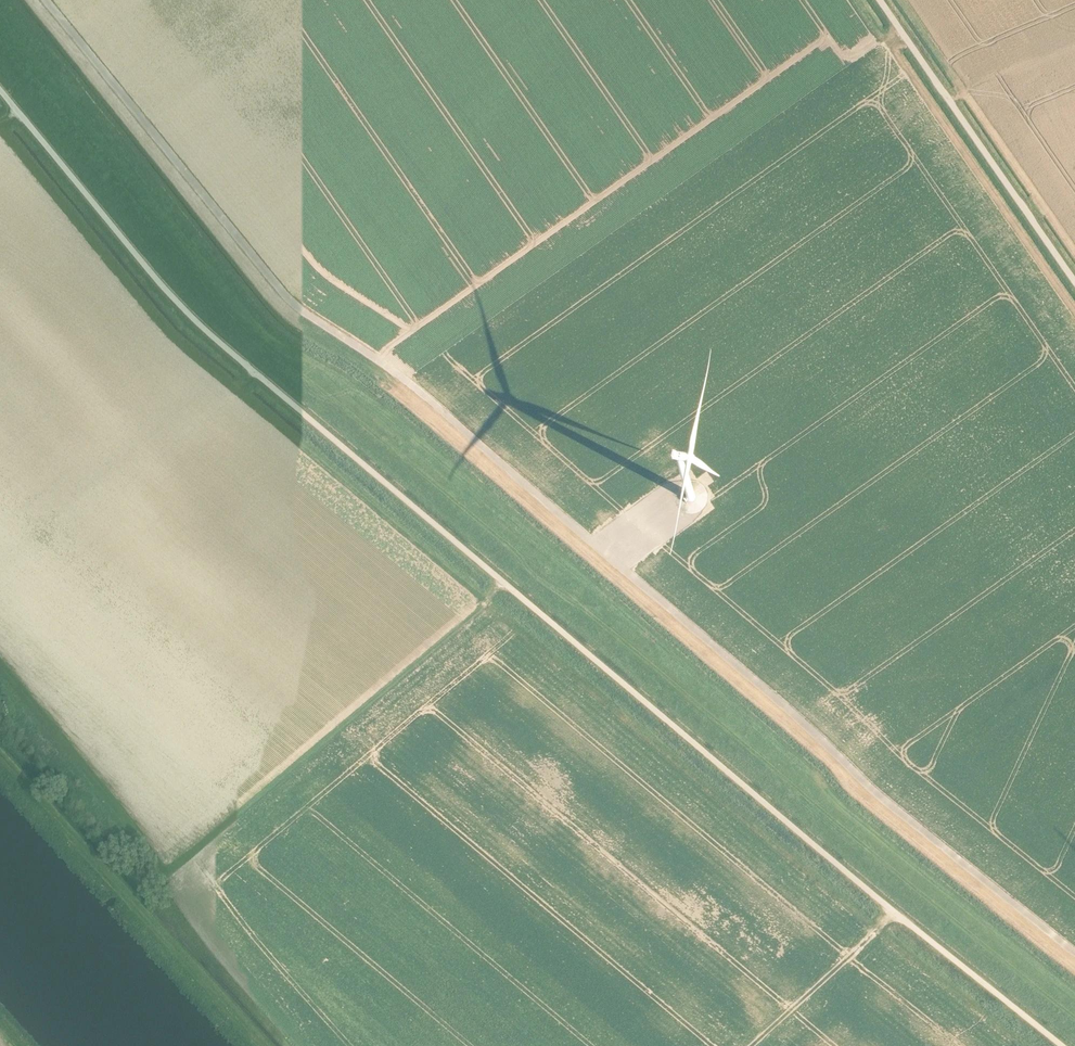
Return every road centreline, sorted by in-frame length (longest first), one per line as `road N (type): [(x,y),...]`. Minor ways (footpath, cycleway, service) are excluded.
road 1 (unclassified): [(1060,1045),(203,334),(10,104)]
road 2 (unclassified): [(1074,284),(879,0)]

